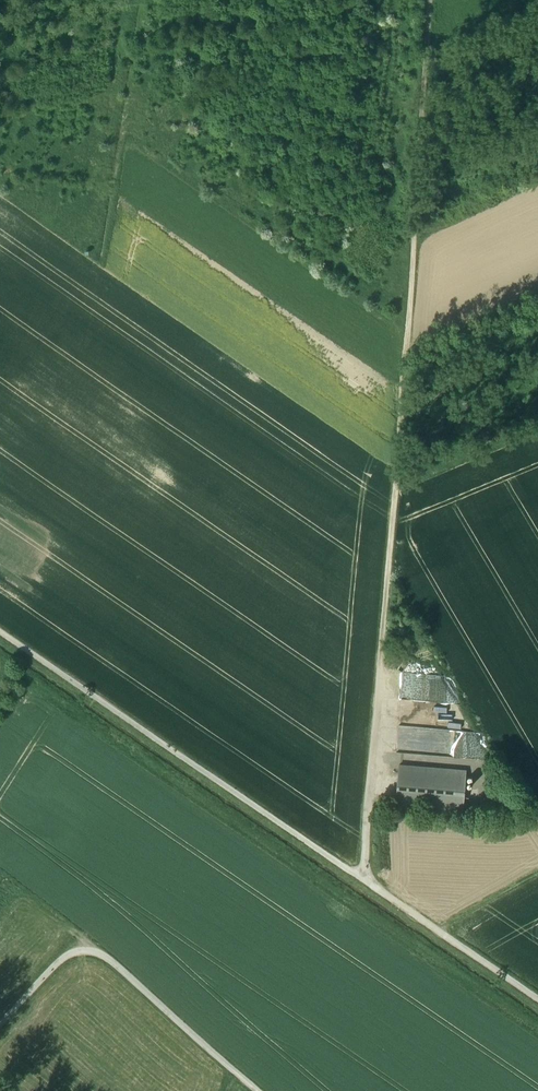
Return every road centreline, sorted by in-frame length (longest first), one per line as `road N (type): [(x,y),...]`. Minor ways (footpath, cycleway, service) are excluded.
road 1 (track): [(366,879),(435,0)]
road 2 (track): [(537,995),(0,634)]
road 3 (track): [(251,1090),(87,954),(71,950),(0,1023)]

